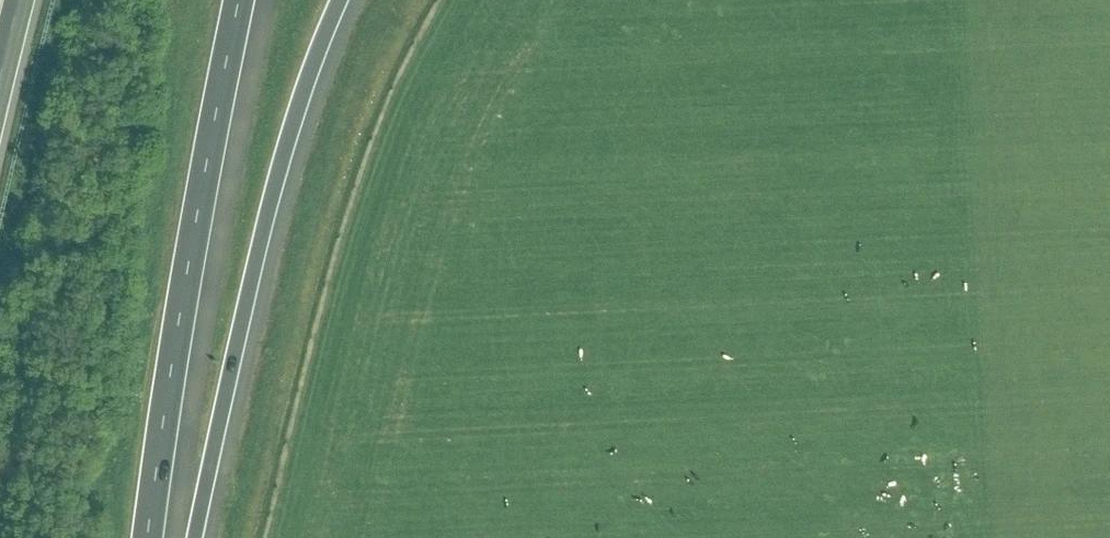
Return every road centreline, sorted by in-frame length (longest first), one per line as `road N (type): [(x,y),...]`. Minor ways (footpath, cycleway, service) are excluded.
road 1 (motorway): [(195,537),(267,205),(341,0)]
road 2 (motorway): [(147,537),(239,0)]

